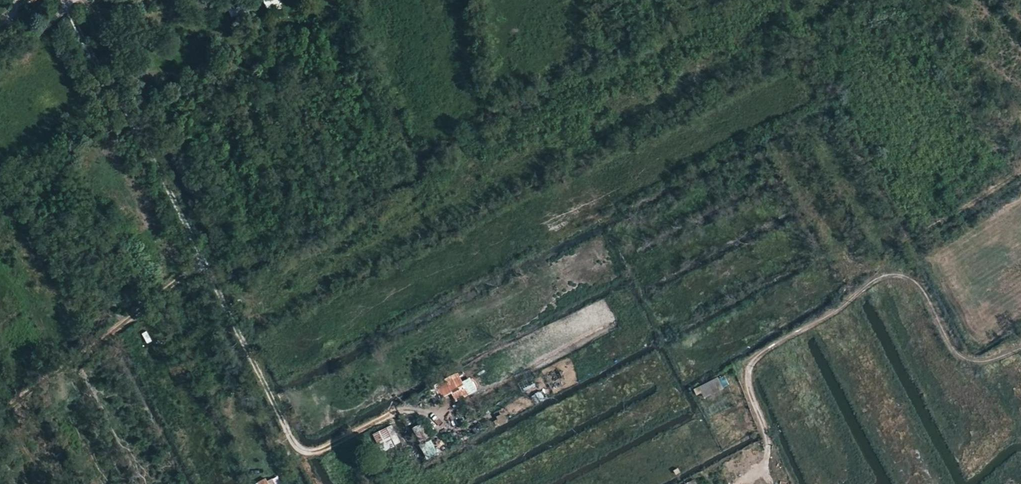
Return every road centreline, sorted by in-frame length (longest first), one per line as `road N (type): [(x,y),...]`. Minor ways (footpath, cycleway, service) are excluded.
road 1 (track): [(62,2),(164,182),(297,450)]
road 2 (unclassified): [(765,461),(764,430),(745,381),(752,361),(874,283),(902,278),(917,288),(950,347),(967,361),(993,362),(1020,350)]
road 3 (track): [(1020,173),(899,245),(879,281)]

